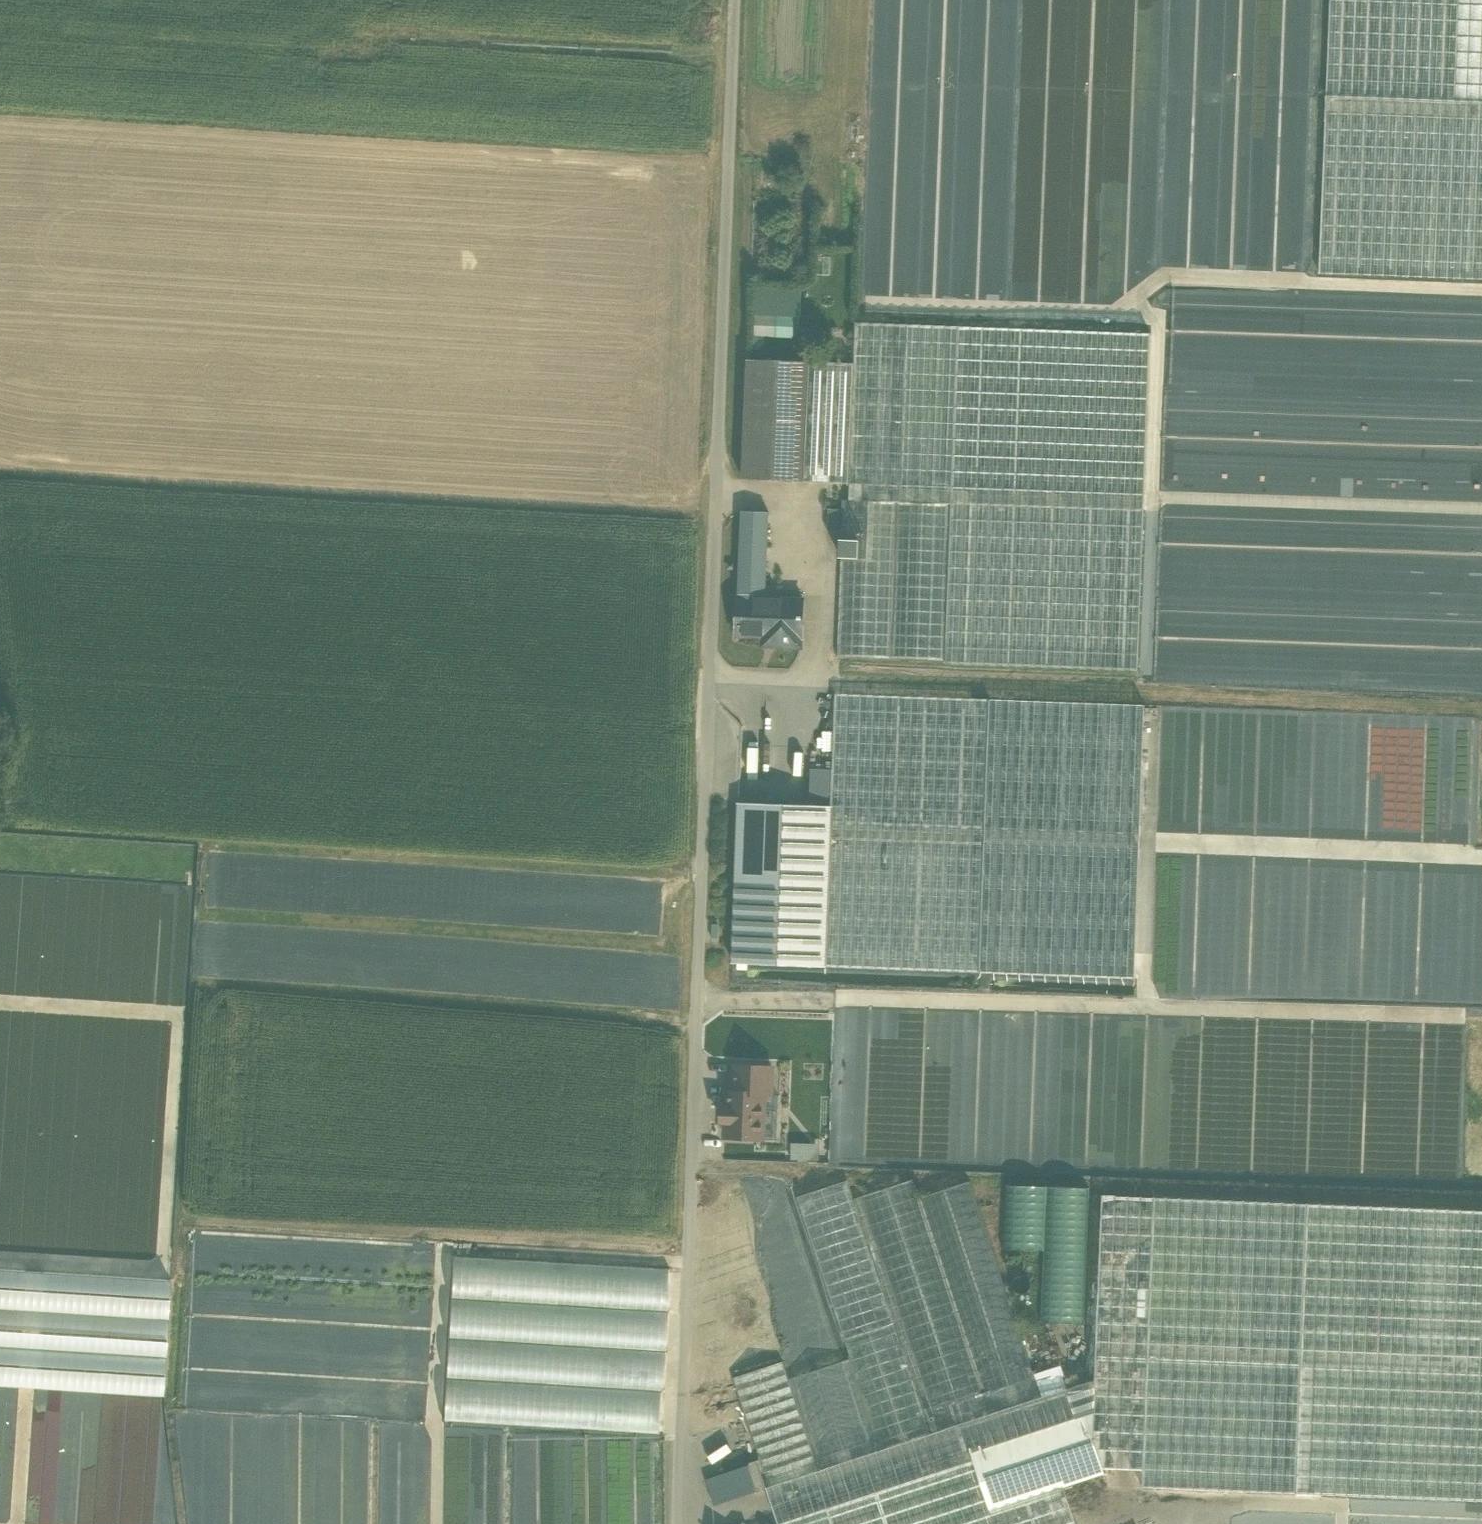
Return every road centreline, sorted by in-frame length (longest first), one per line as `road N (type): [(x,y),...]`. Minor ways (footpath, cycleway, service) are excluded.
road 1 (unclassified): [(677,1523),(734,0)]

